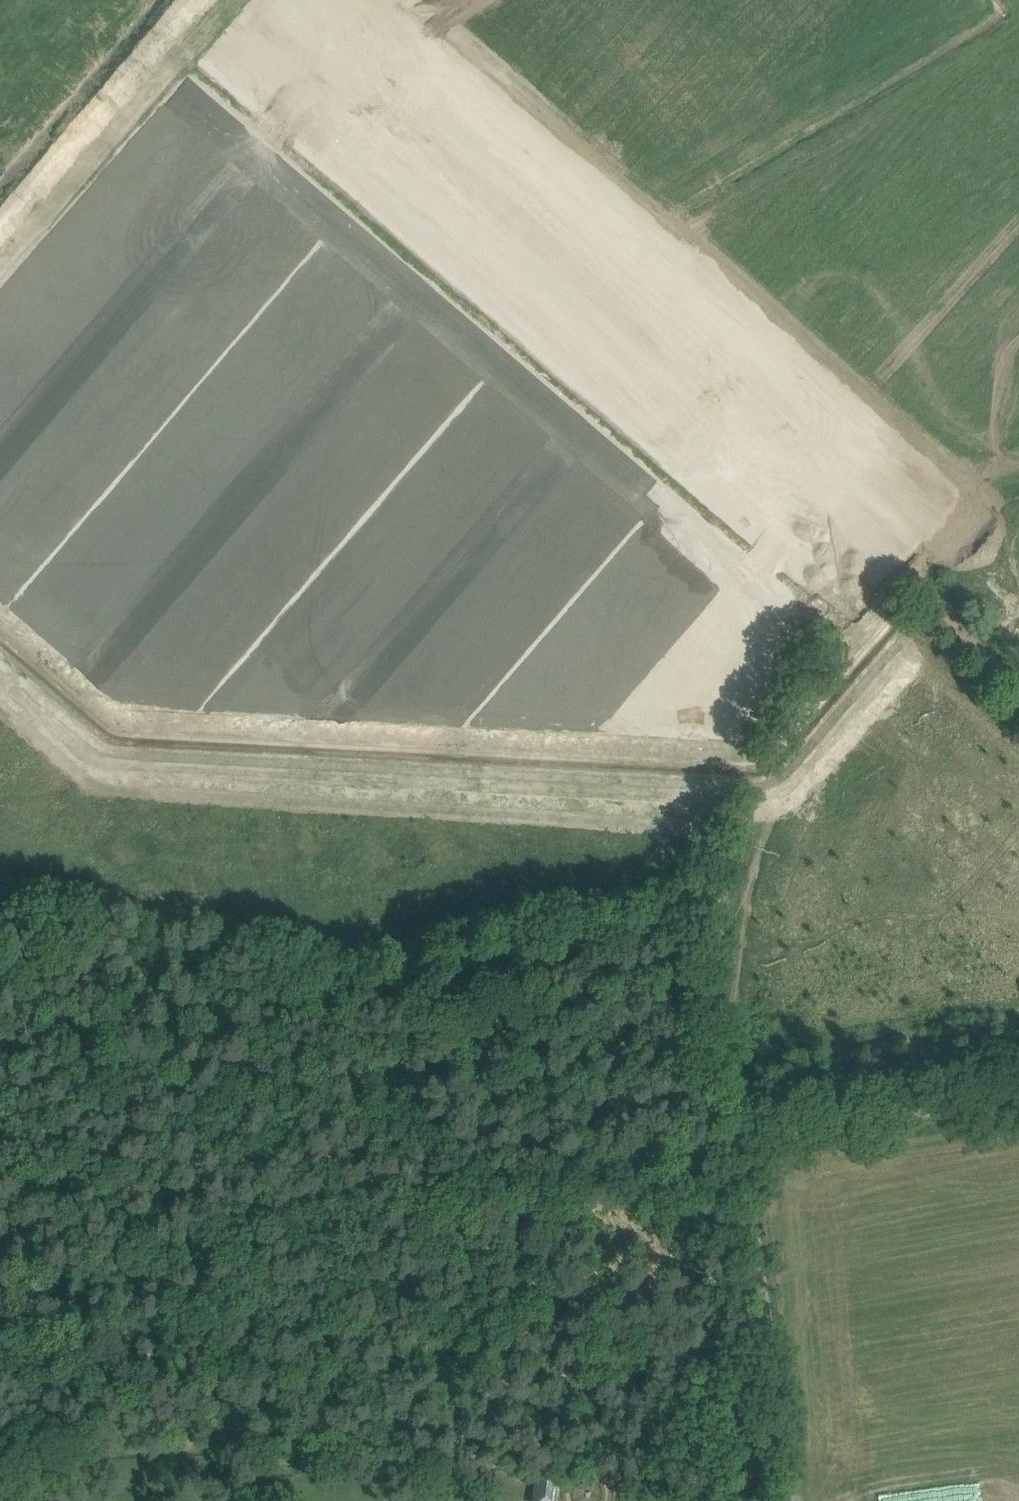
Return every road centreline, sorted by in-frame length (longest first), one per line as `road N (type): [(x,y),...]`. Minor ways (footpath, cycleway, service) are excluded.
road 1 (track): [(0,1285),(1018,1108)]
road 2 (track): [(1018,692),(372,0)]

